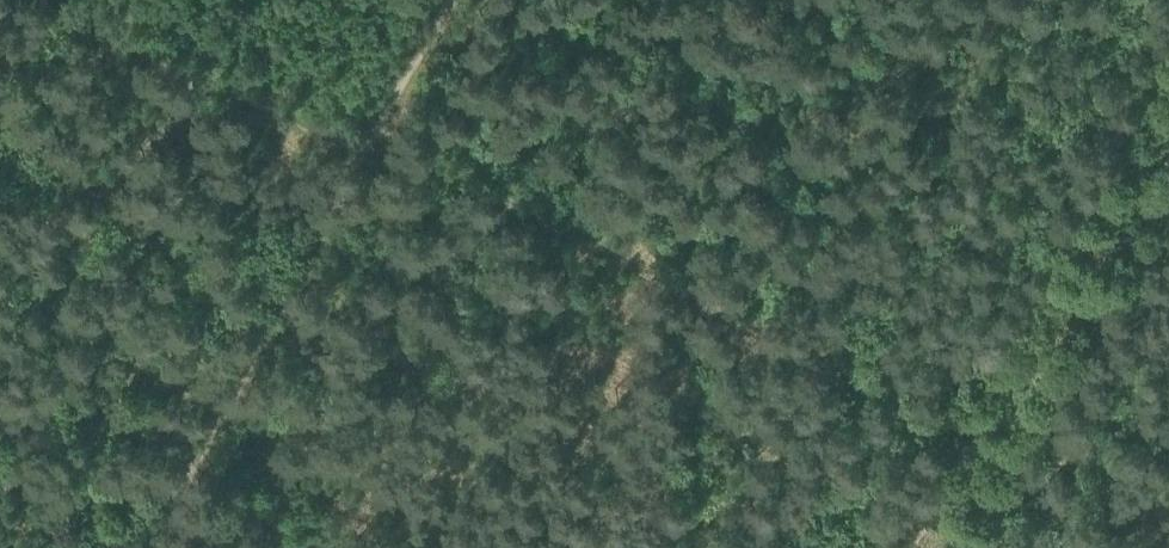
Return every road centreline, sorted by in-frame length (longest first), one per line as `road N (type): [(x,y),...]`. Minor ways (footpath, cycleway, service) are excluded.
road 1 (track): [(368,153),(969,453)]
road 2 (track): [(150,547),(451,0)]
road 3 (track): [(1168,98),(917,547)]
road 4 (track): [(32,0),(356,172)]

